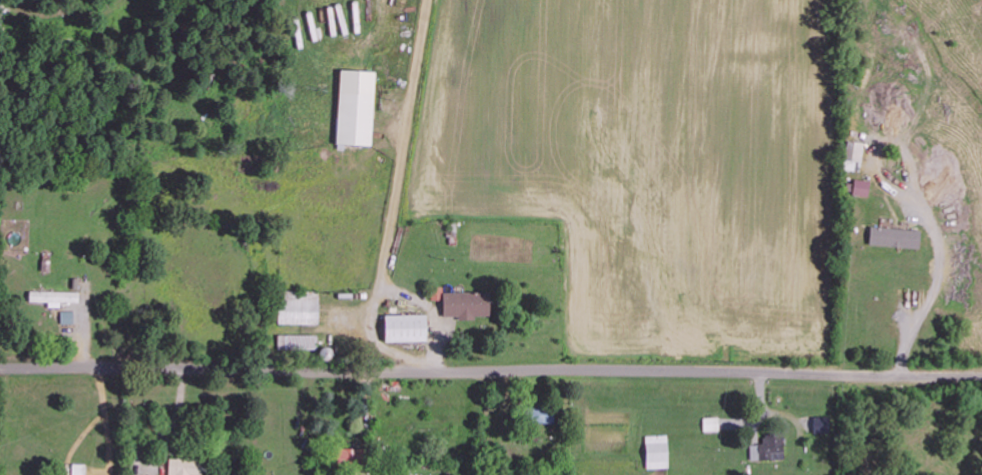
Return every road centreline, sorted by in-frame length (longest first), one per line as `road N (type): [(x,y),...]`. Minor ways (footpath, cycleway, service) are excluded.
road 1 (residential): [(981,376),(0,371)]

